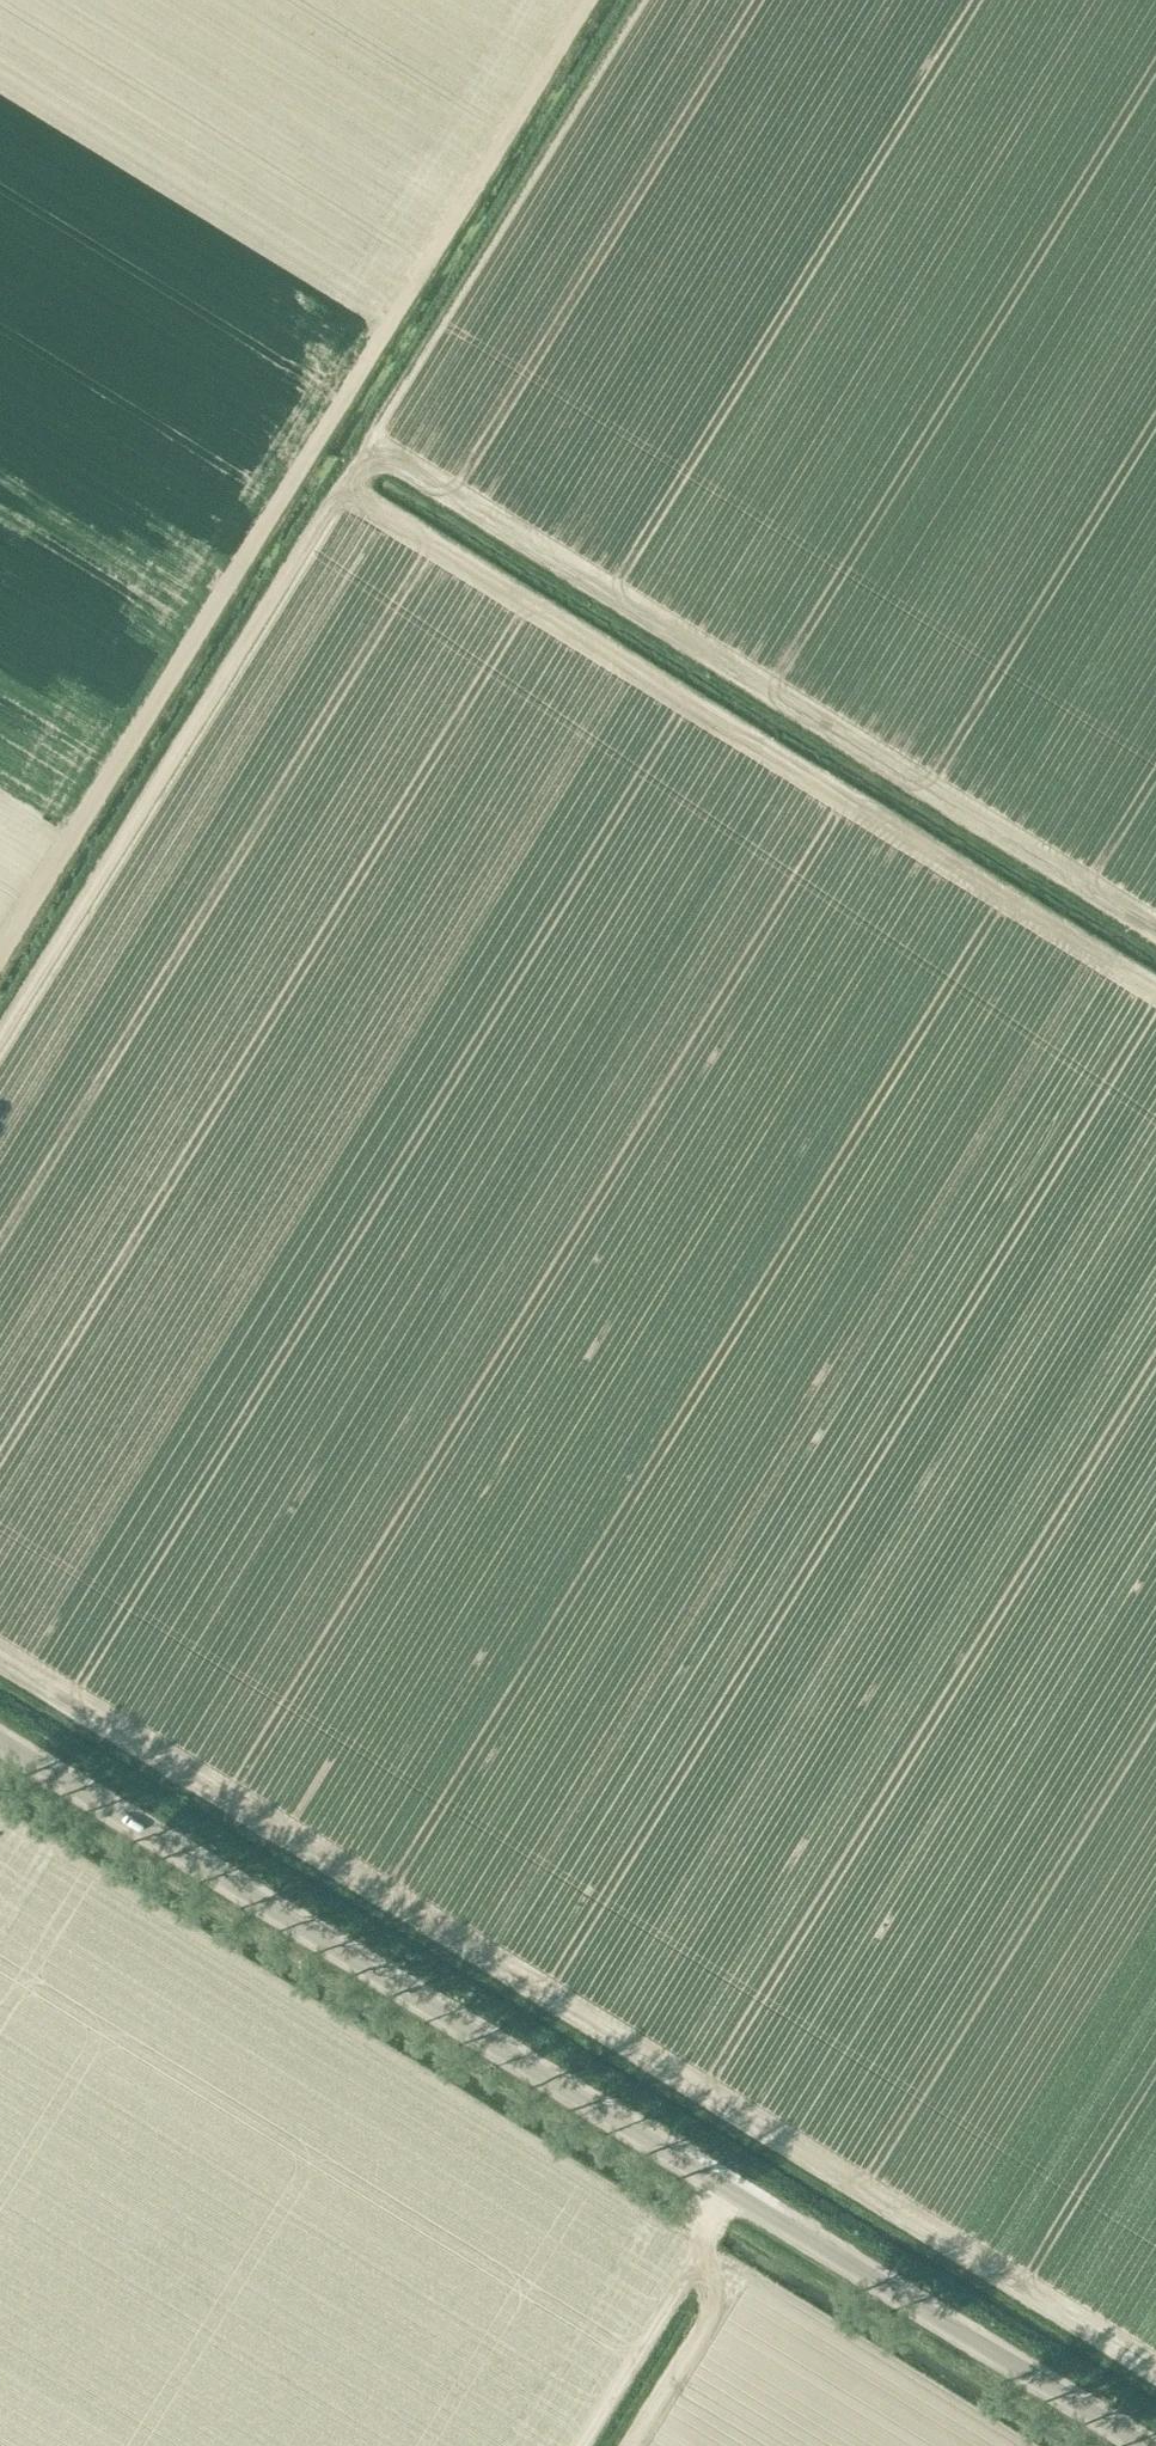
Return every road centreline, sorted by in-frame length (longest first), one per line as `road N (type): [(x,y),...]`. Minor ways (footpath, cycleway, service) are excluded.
road 1 (unclassified): [(1148,2445),(0,1738)]
road 2 (track): [(585,0),(0,955)]
road 3 (track): [(360,450),(1155,943)]

